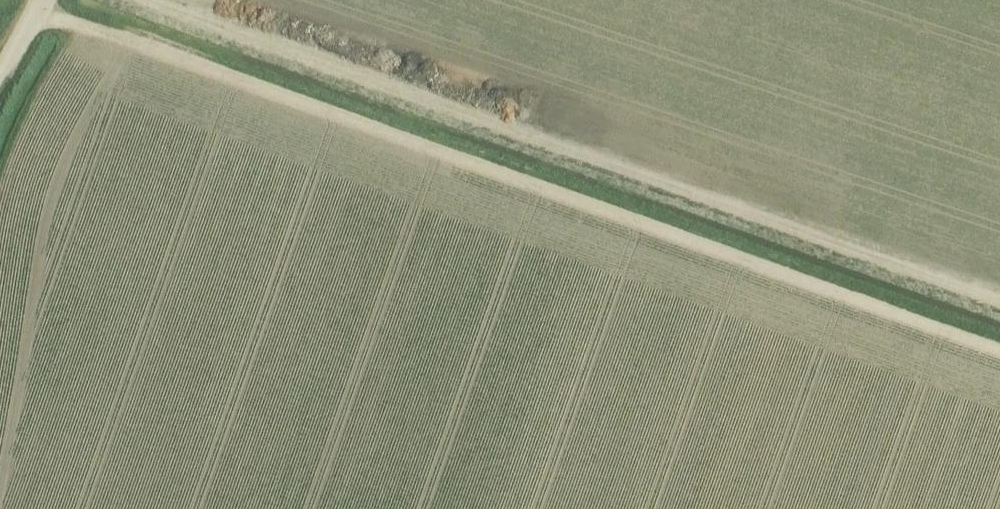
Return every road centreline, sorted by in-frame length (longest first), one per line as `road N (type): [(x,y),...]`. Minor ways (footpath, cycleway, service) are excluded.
road 1 (track): [(999,351),(34,10)]
road 2 (track): [(162,0),(303,57),(999,299)]

